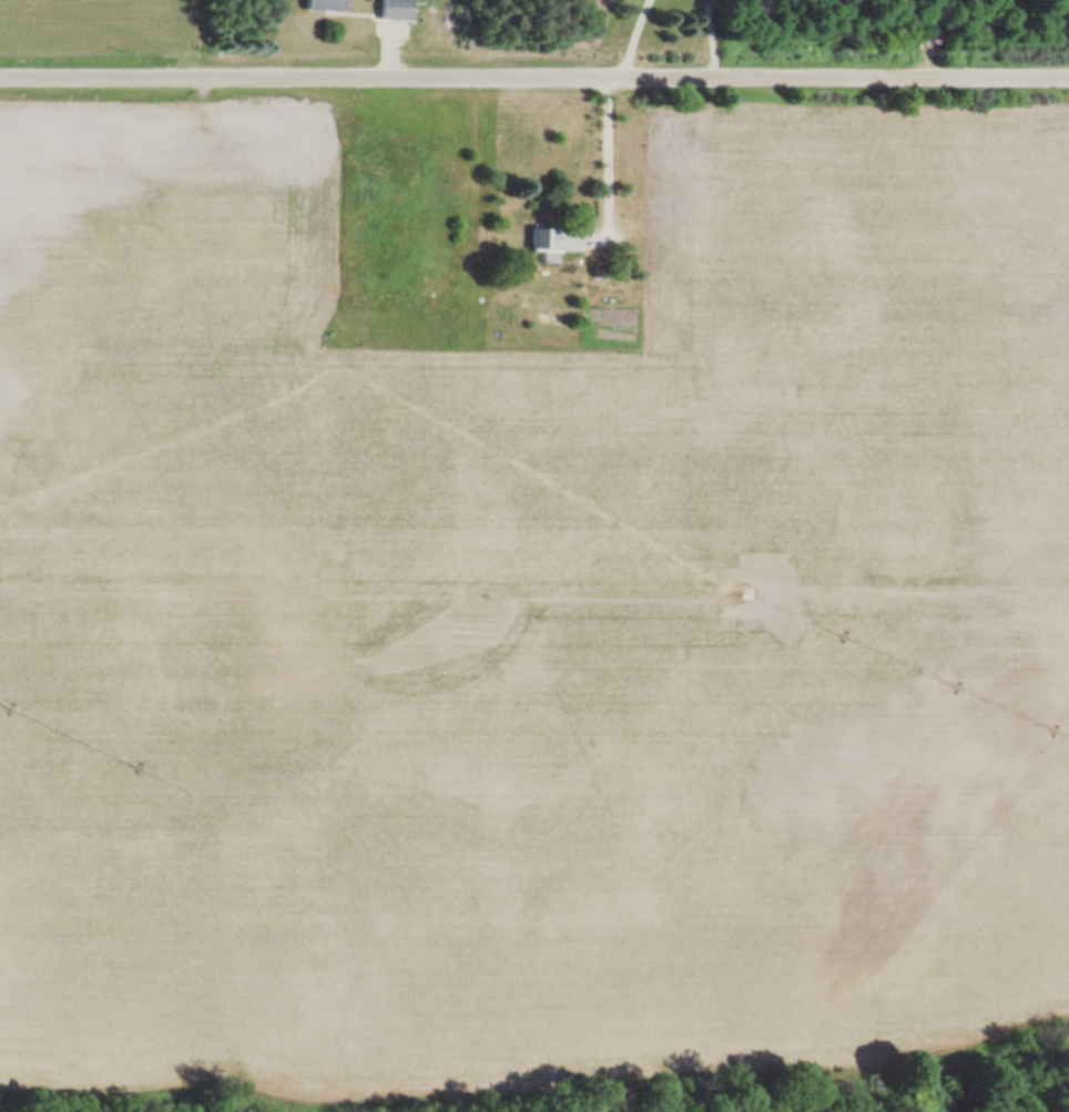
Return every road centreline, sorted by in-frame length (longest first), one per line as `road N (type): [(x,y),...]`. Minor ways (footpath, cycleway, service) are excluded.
road 1 (residential): [(0,69),(1068,61)]

